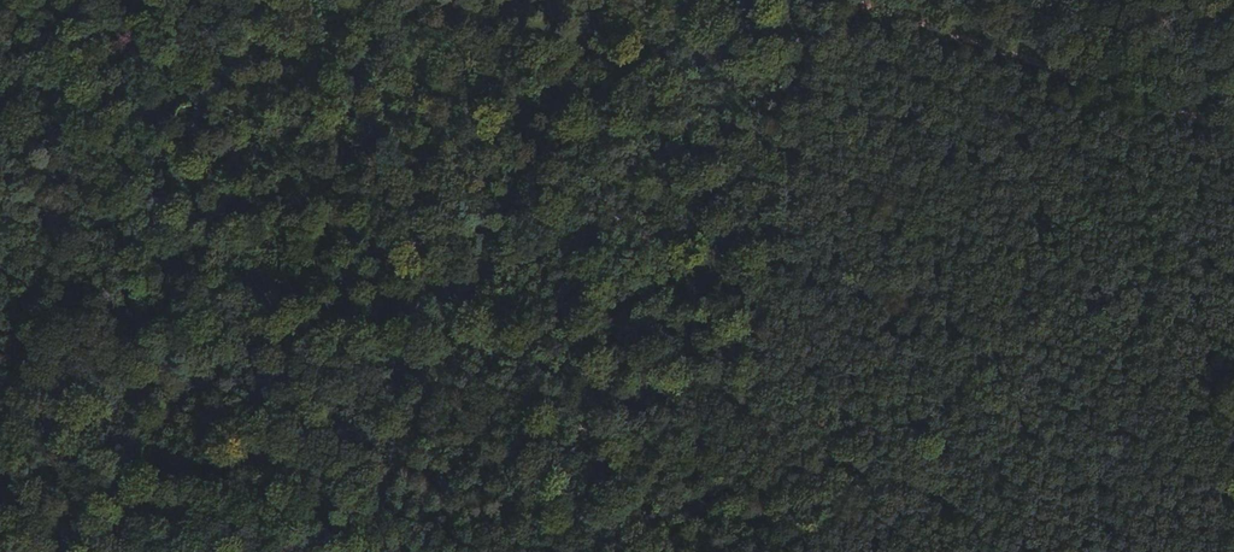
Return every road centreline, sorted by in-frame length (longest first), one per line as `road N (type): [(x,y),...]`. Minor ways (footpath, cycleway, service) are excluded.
road 1 (track): [(593,551),(1233,238)]
road 2 (track): [(606,0),(357,551)]
road 3 (track): [(855,0),(1233,128)]

